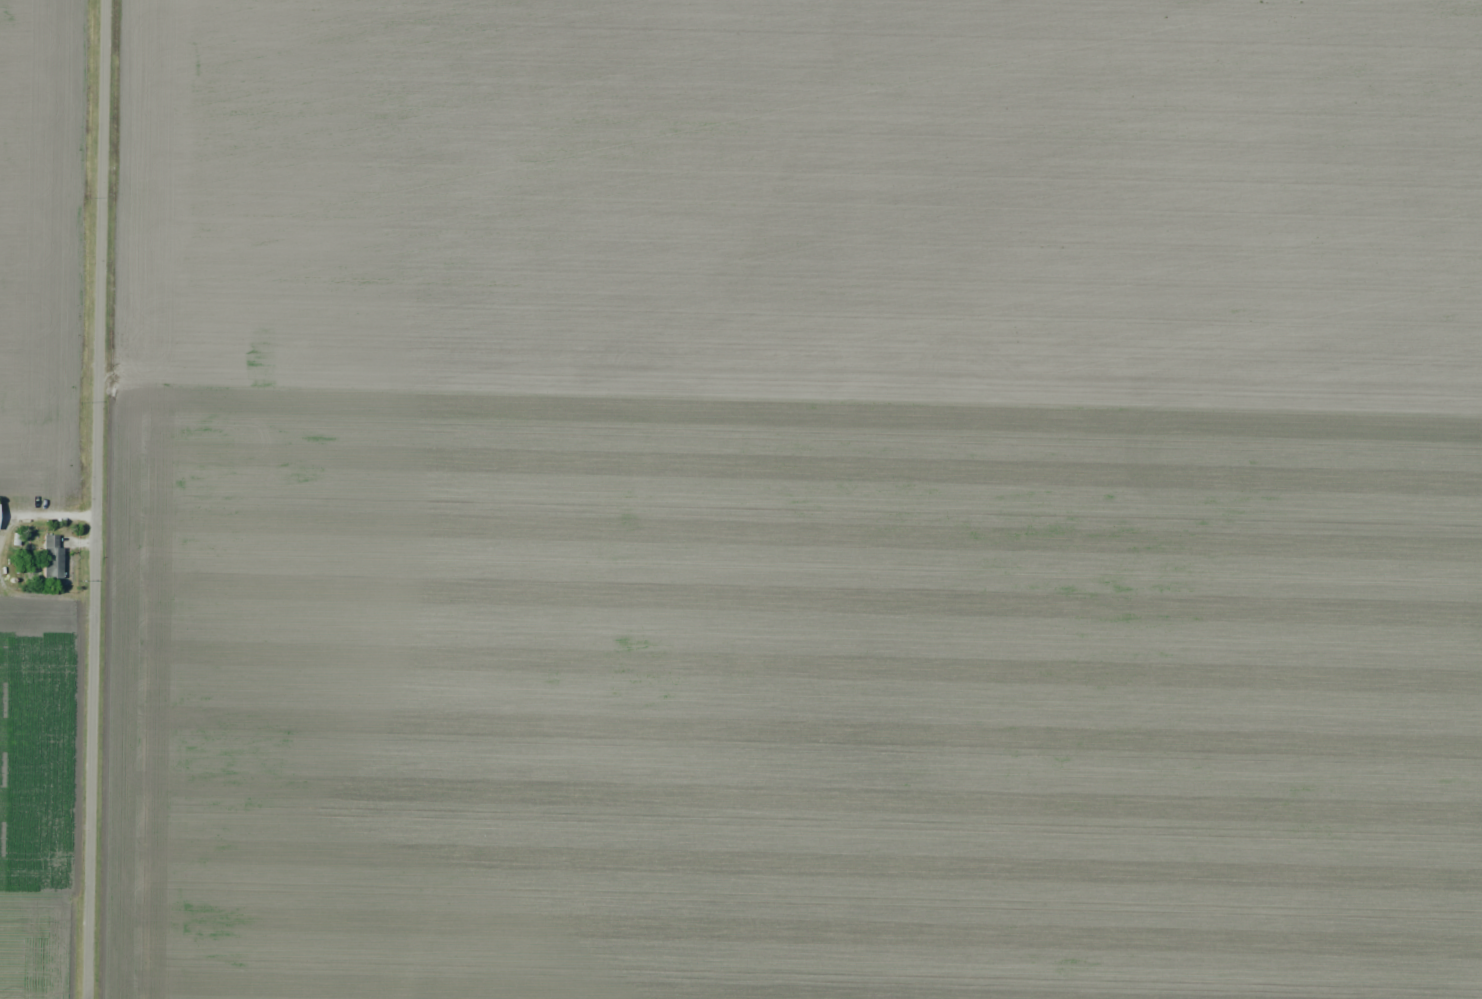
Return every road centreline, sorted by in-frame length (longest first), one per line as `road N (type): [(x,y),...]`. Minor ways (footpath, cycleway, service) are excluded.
road 1 (residential): [(101,0),(80,998)]

